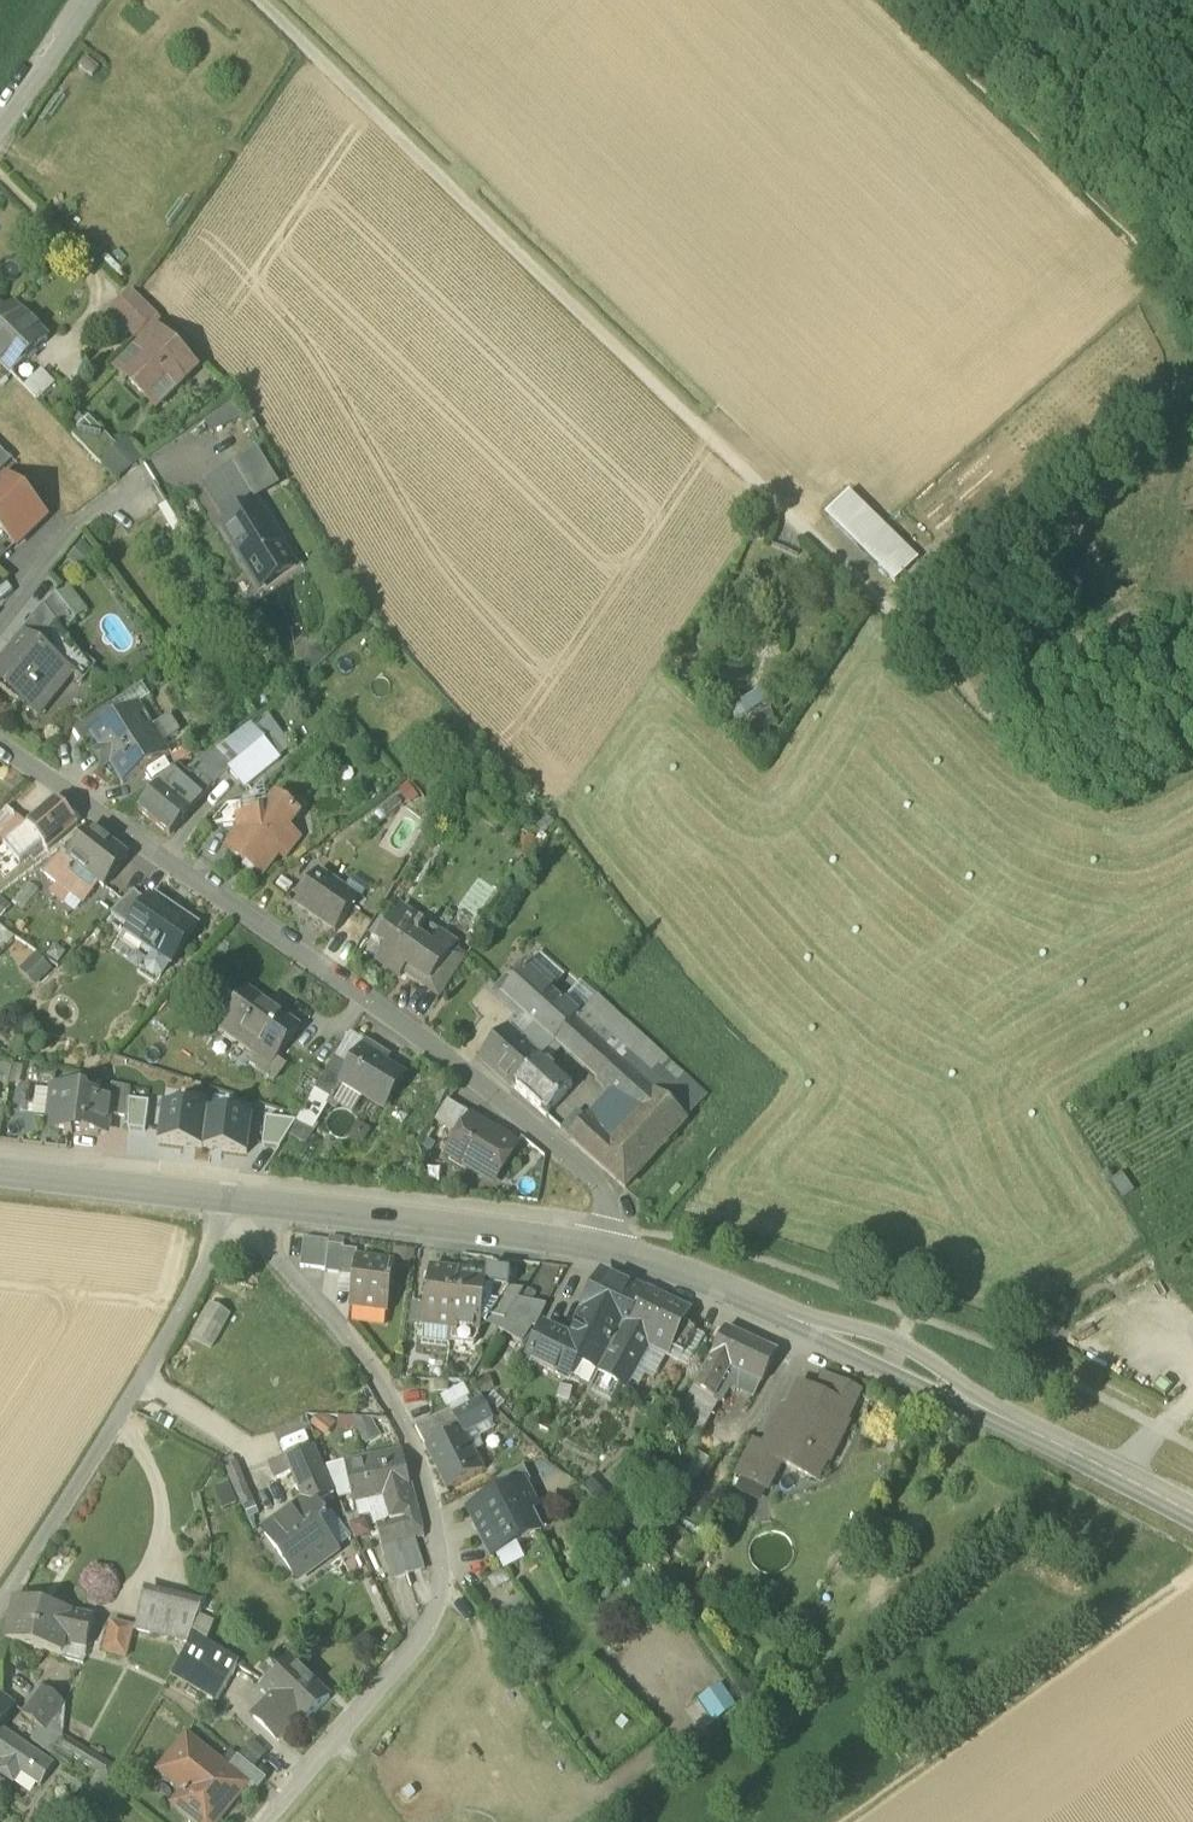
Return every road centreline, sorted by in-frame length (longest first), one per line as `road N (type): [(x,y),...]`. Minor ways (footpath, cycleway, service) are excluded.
road 1 (track): [(254,0),(1035,755)]
road 2 (residential): [(610,1248),(602,1184),(428,1046),(0,749)]
road 3 (residential): [(242,1200),(388,1389),(424,1470),(446,1578),(430,1624),(263,1821)]
road 4 (secondary): [(1192,1527),(907,1371),(610,1248)]
road 5 (residential): [(242,1200),(152,1370),(0,1609)]
road 6 (track): [(899,0),(1192,285)]
road 7 (secondary): [(610,1248),(242,1200)]
road 8 (secondary): [(242,1200),(0,1171)]
road 9 (track): [(1035,755),(1113,824),(1192,777)]
road 10 (residential): [(0,625),(79,524),(137,490)]
road 11 (residential): [(0,124),(82,0)]

